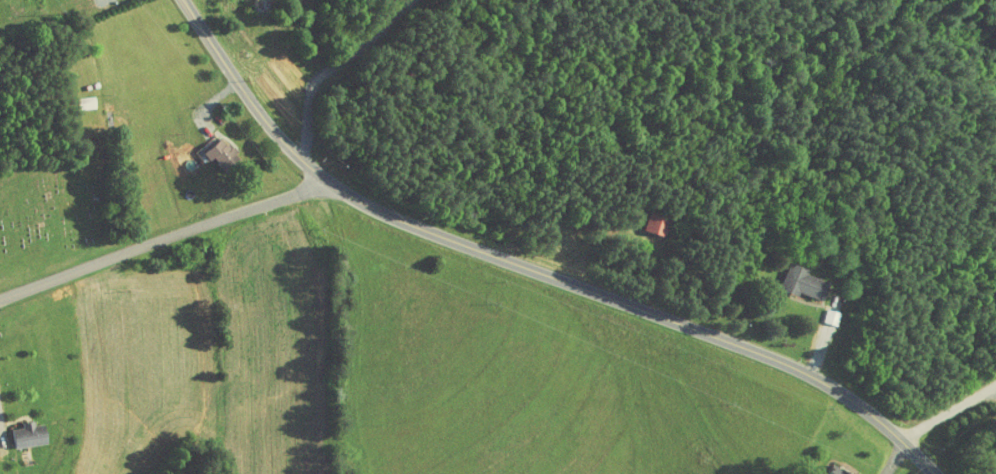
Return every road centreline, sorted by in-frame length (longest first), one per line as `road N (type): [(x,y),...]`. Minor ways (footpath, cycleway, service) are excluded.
road 1 (tertiary): [(932,473),(855,404),(771,359),(401,221),(328,183),(249,100),(182,0)]
road 2 (residential): [(0,301),(328,183)]

